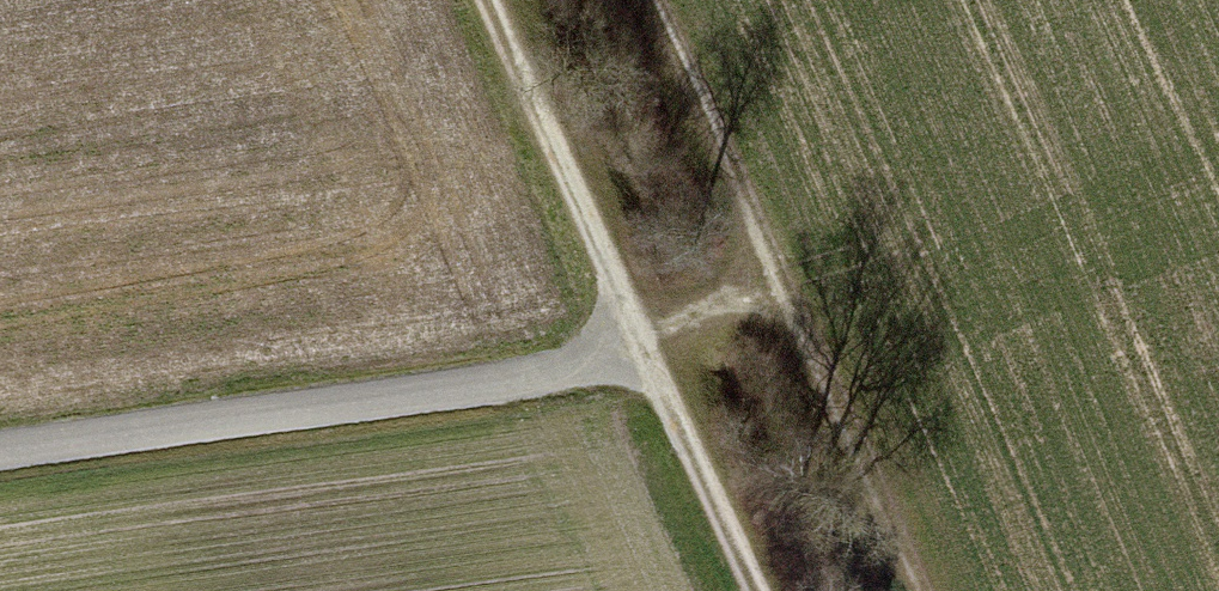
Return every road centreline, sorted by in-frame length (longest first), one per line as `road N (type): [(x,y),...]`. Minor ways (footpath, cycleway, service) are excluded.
road 1 (track): [(498,0),(637,347),(558,370),(0,451)]
road 2 (track): [(919,590),(649,0)]
road 3 (track): [(637,347),(749,590)]

